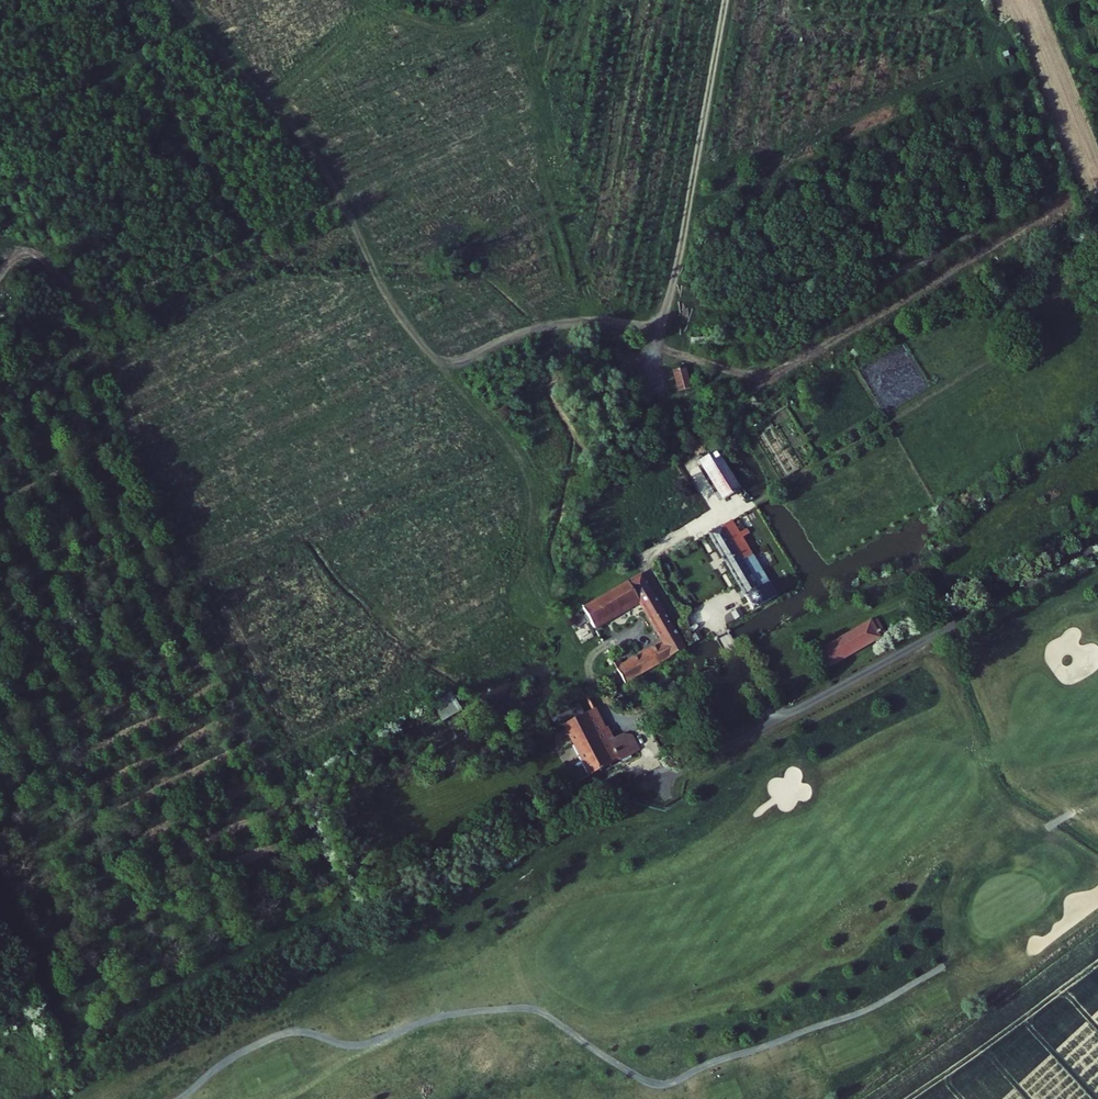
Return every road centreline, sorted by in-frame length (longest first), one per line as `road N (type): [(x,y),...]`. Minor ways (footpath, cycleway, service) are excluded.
road 1 (track): [(665,316),(658,327),(592,319),(550,323),(463,359),(436,358),(386,294),(354,222),(280,111),(174,0)]
road 2 (track): [(1097,541),(646,787)]
road 3 (residential): [(665,316),(726,0)]
road 4 (track): [(771,718),(708,614)]

